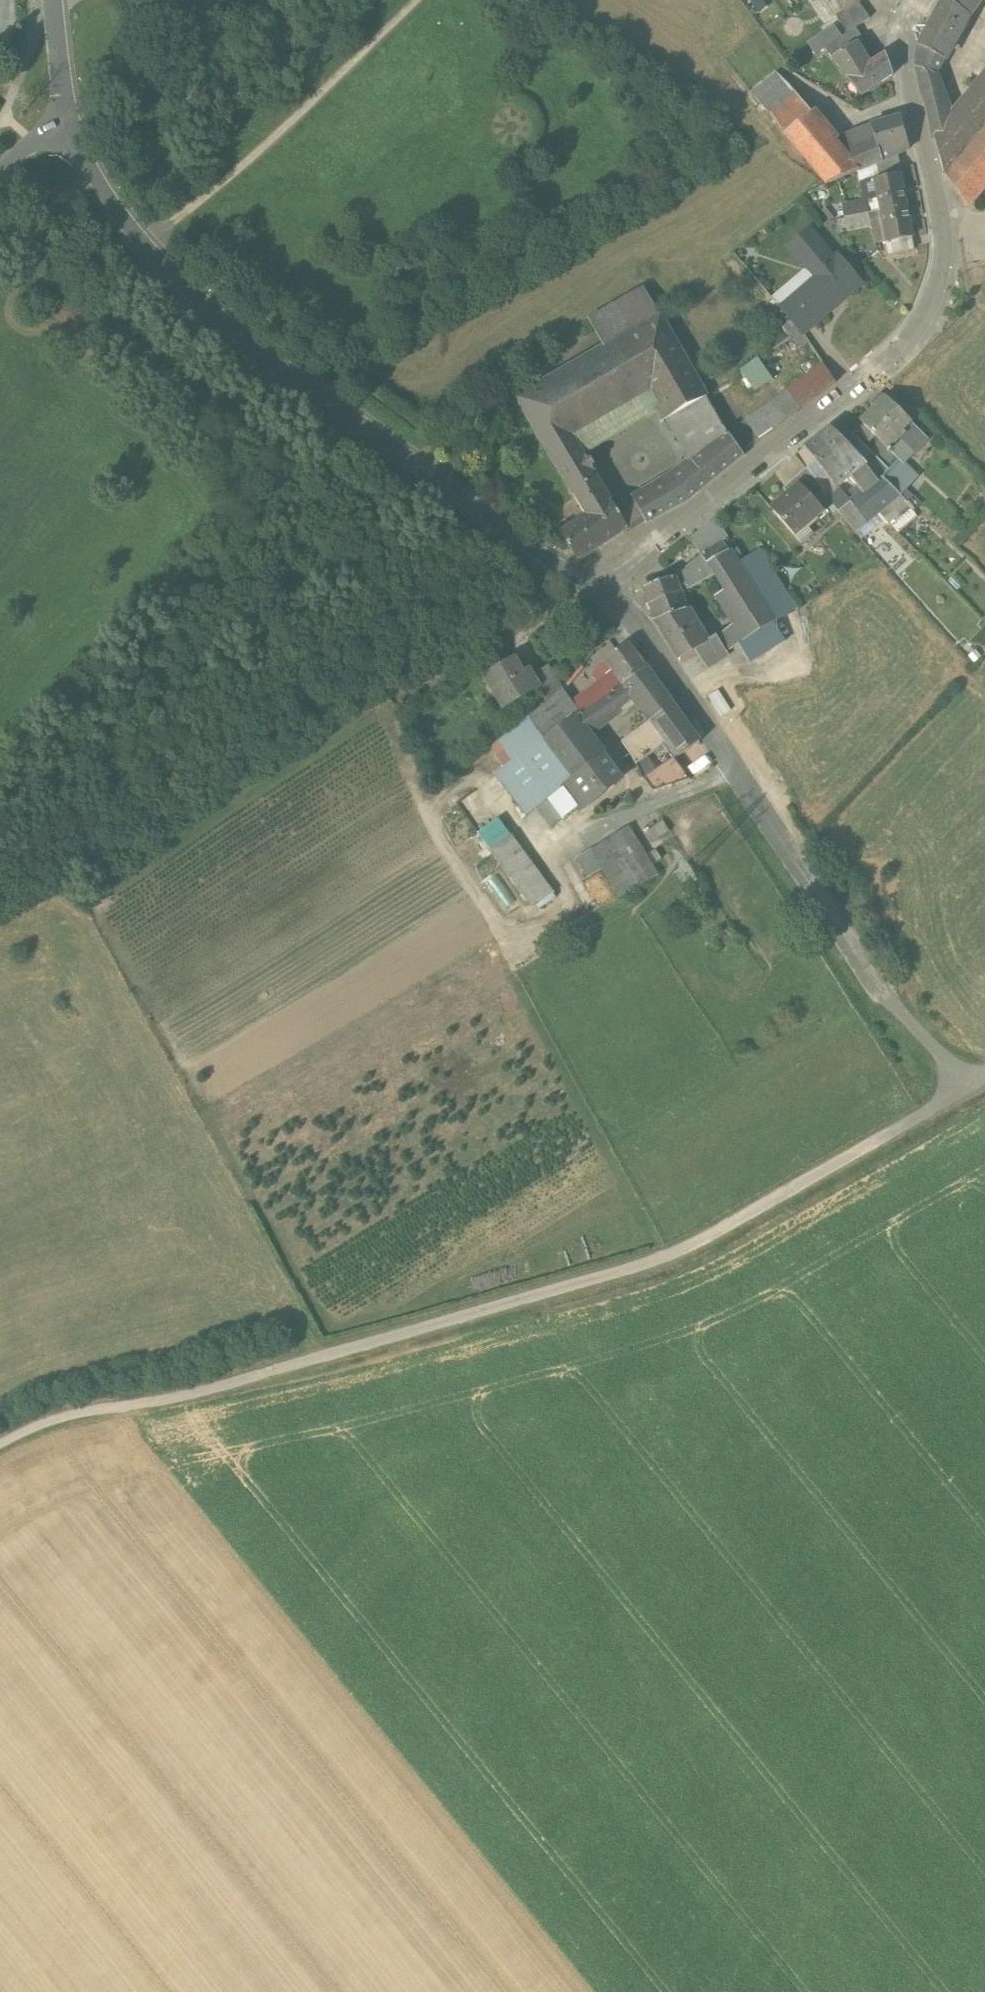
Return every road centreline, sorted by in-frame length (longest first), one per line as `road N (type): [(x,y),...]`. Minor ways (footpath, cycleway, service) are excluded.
road 1 (track): [(0,1446),(78,1413),(170,1400),(652,1263),(984,1080)]
road 2 (residential): [(595,590),(884,367),(934,302),(944,266),(941,232),(905,66),(923,0)]
road 3 (residential): [(66,136),(91,153),(144,240),(213,310),(552,567),(595,590)]
road 4 (residential): [(595,590),(625,616),(737,760),(897,1007),(968,1091)]
road 5 (residential): [(56,0),(66,136)]

